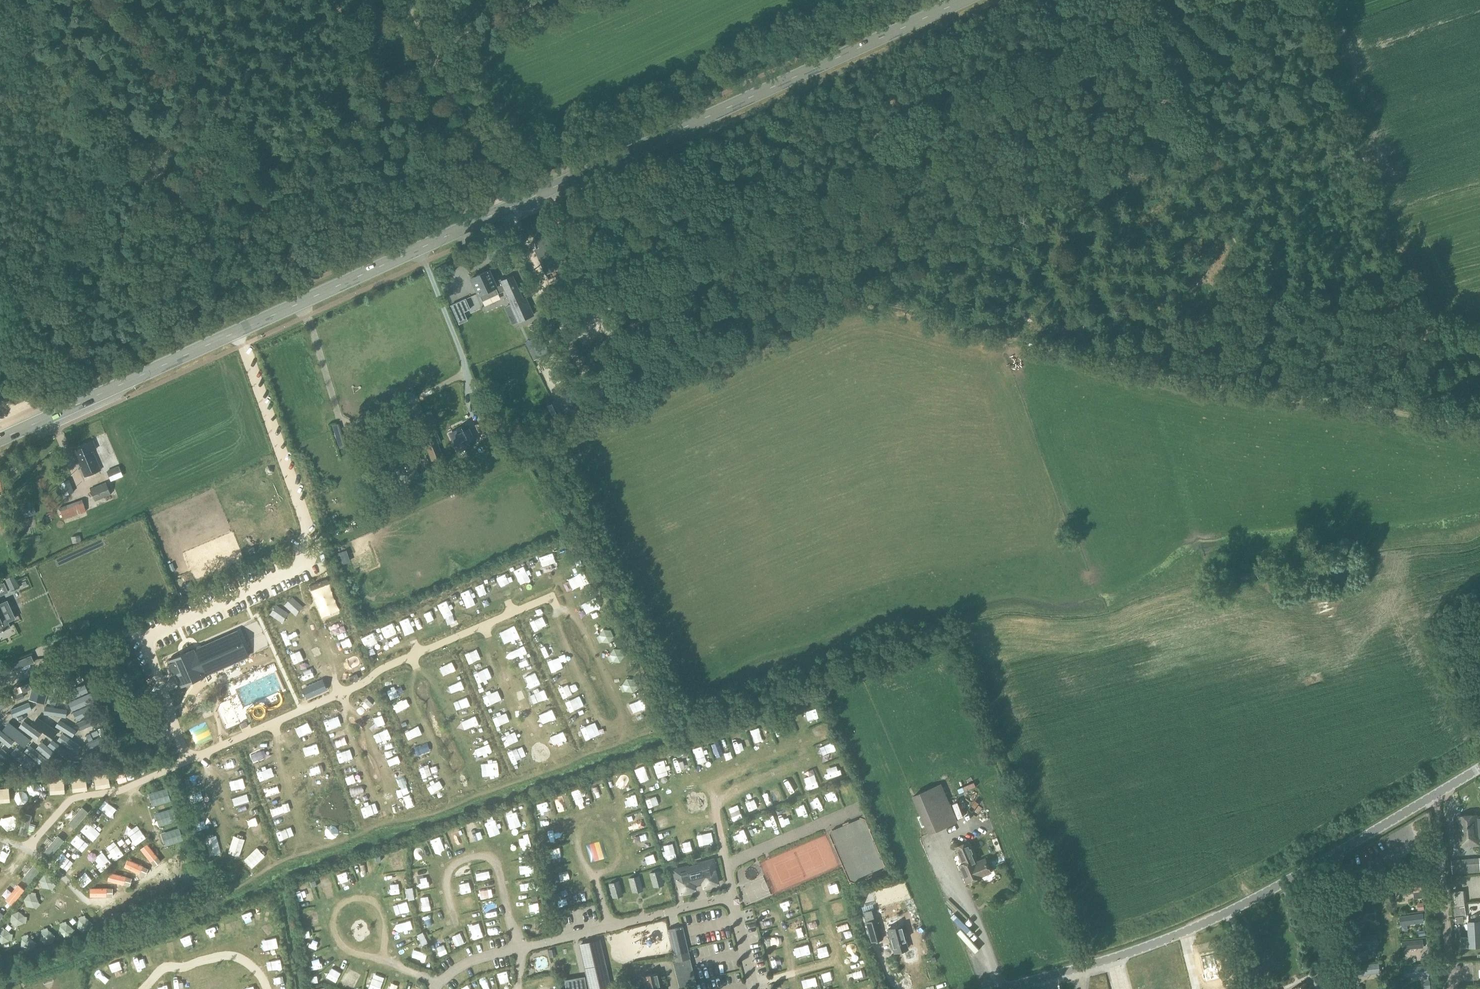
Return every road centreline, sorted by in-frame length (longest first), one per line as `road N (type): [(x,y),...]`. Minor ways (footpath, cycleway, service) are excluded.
road 1 (track): [(1479,430),(1203,385),(875,302),(839,309),(613,409),(599,402),(510,210)]
road 2 (secondary): [(0,440),(972,0)]
road 3 (unclassified): [(1008,988),(1216,918),(1479,769)]

